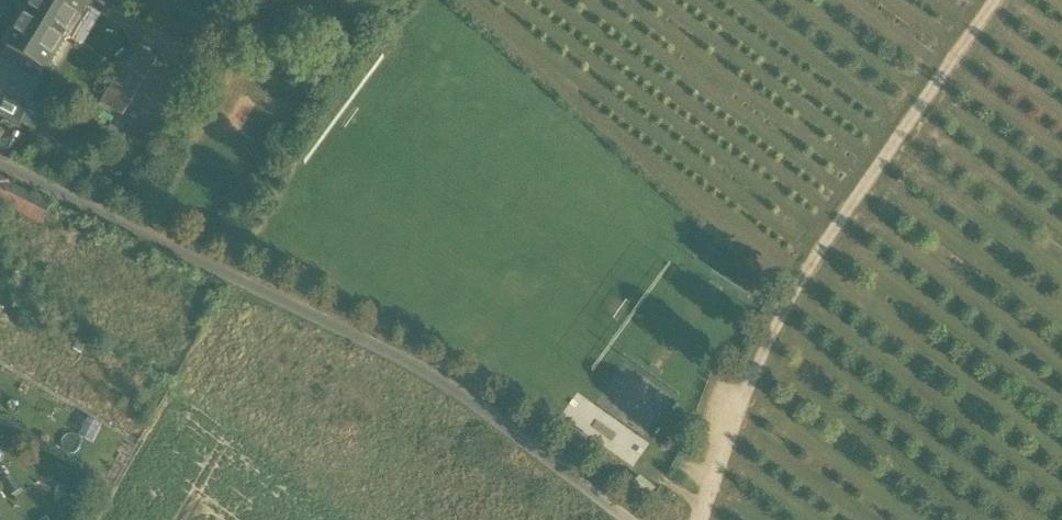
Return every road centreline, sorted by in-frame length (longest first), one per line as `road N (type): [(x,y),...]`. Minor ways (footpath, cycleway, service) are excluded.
road 1 (unclassified): [(626,519),(436,379),(0,166)]
road 2 (track): [(994,0),(784,300),(704,519)]

